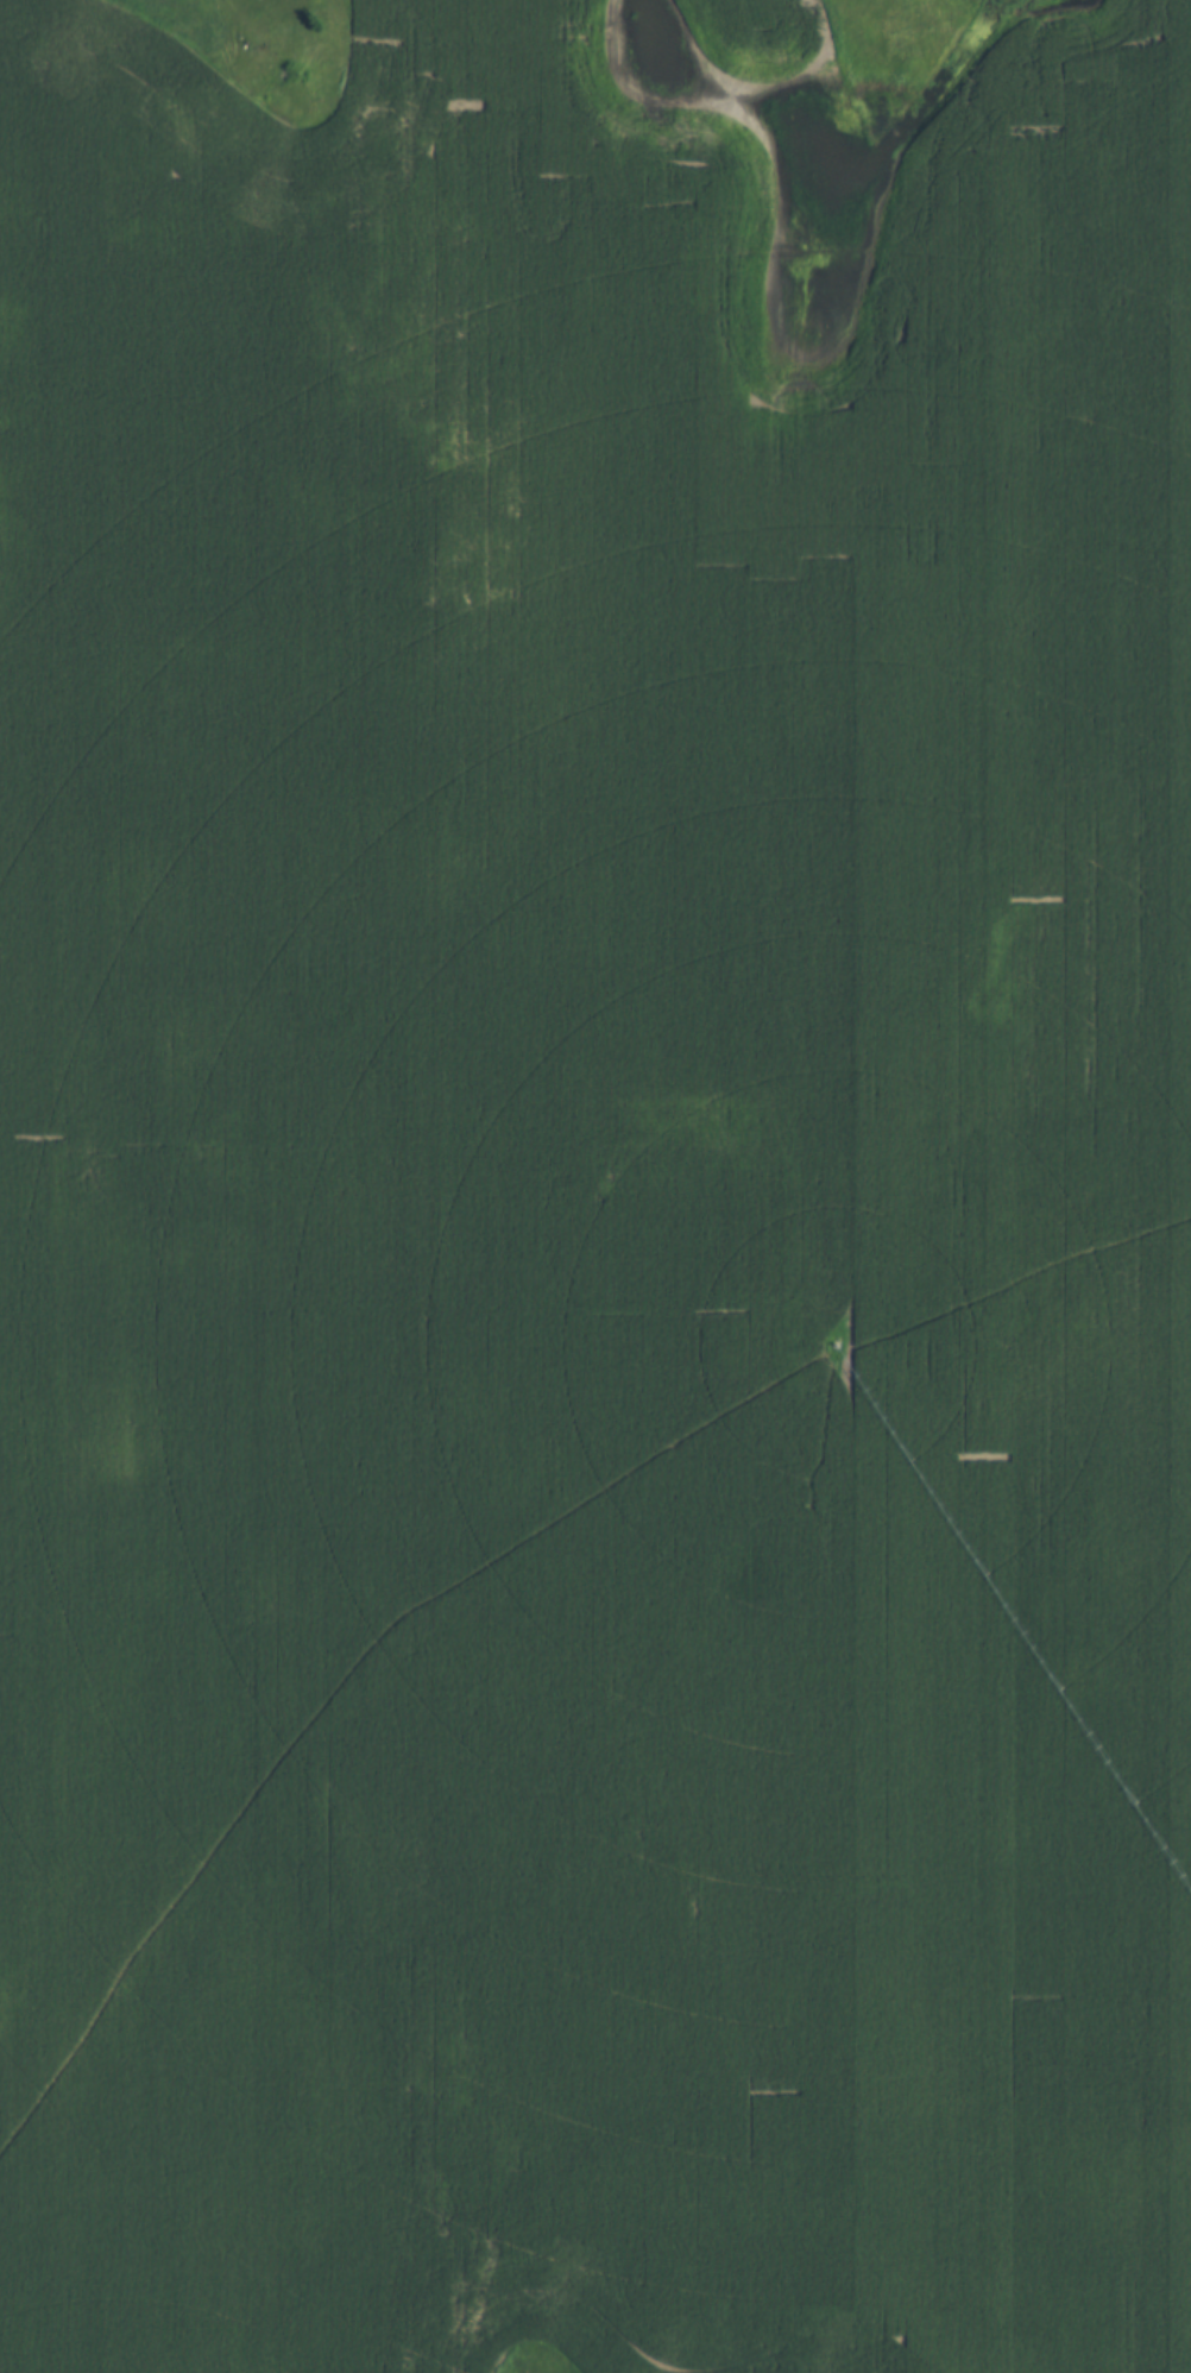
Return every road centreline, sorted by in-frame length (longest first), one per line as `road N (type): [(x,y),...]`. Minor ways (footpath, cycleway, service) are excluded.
road 1 (track): [(620,1995),(647,2096),(786,2325),(832,2372)]

